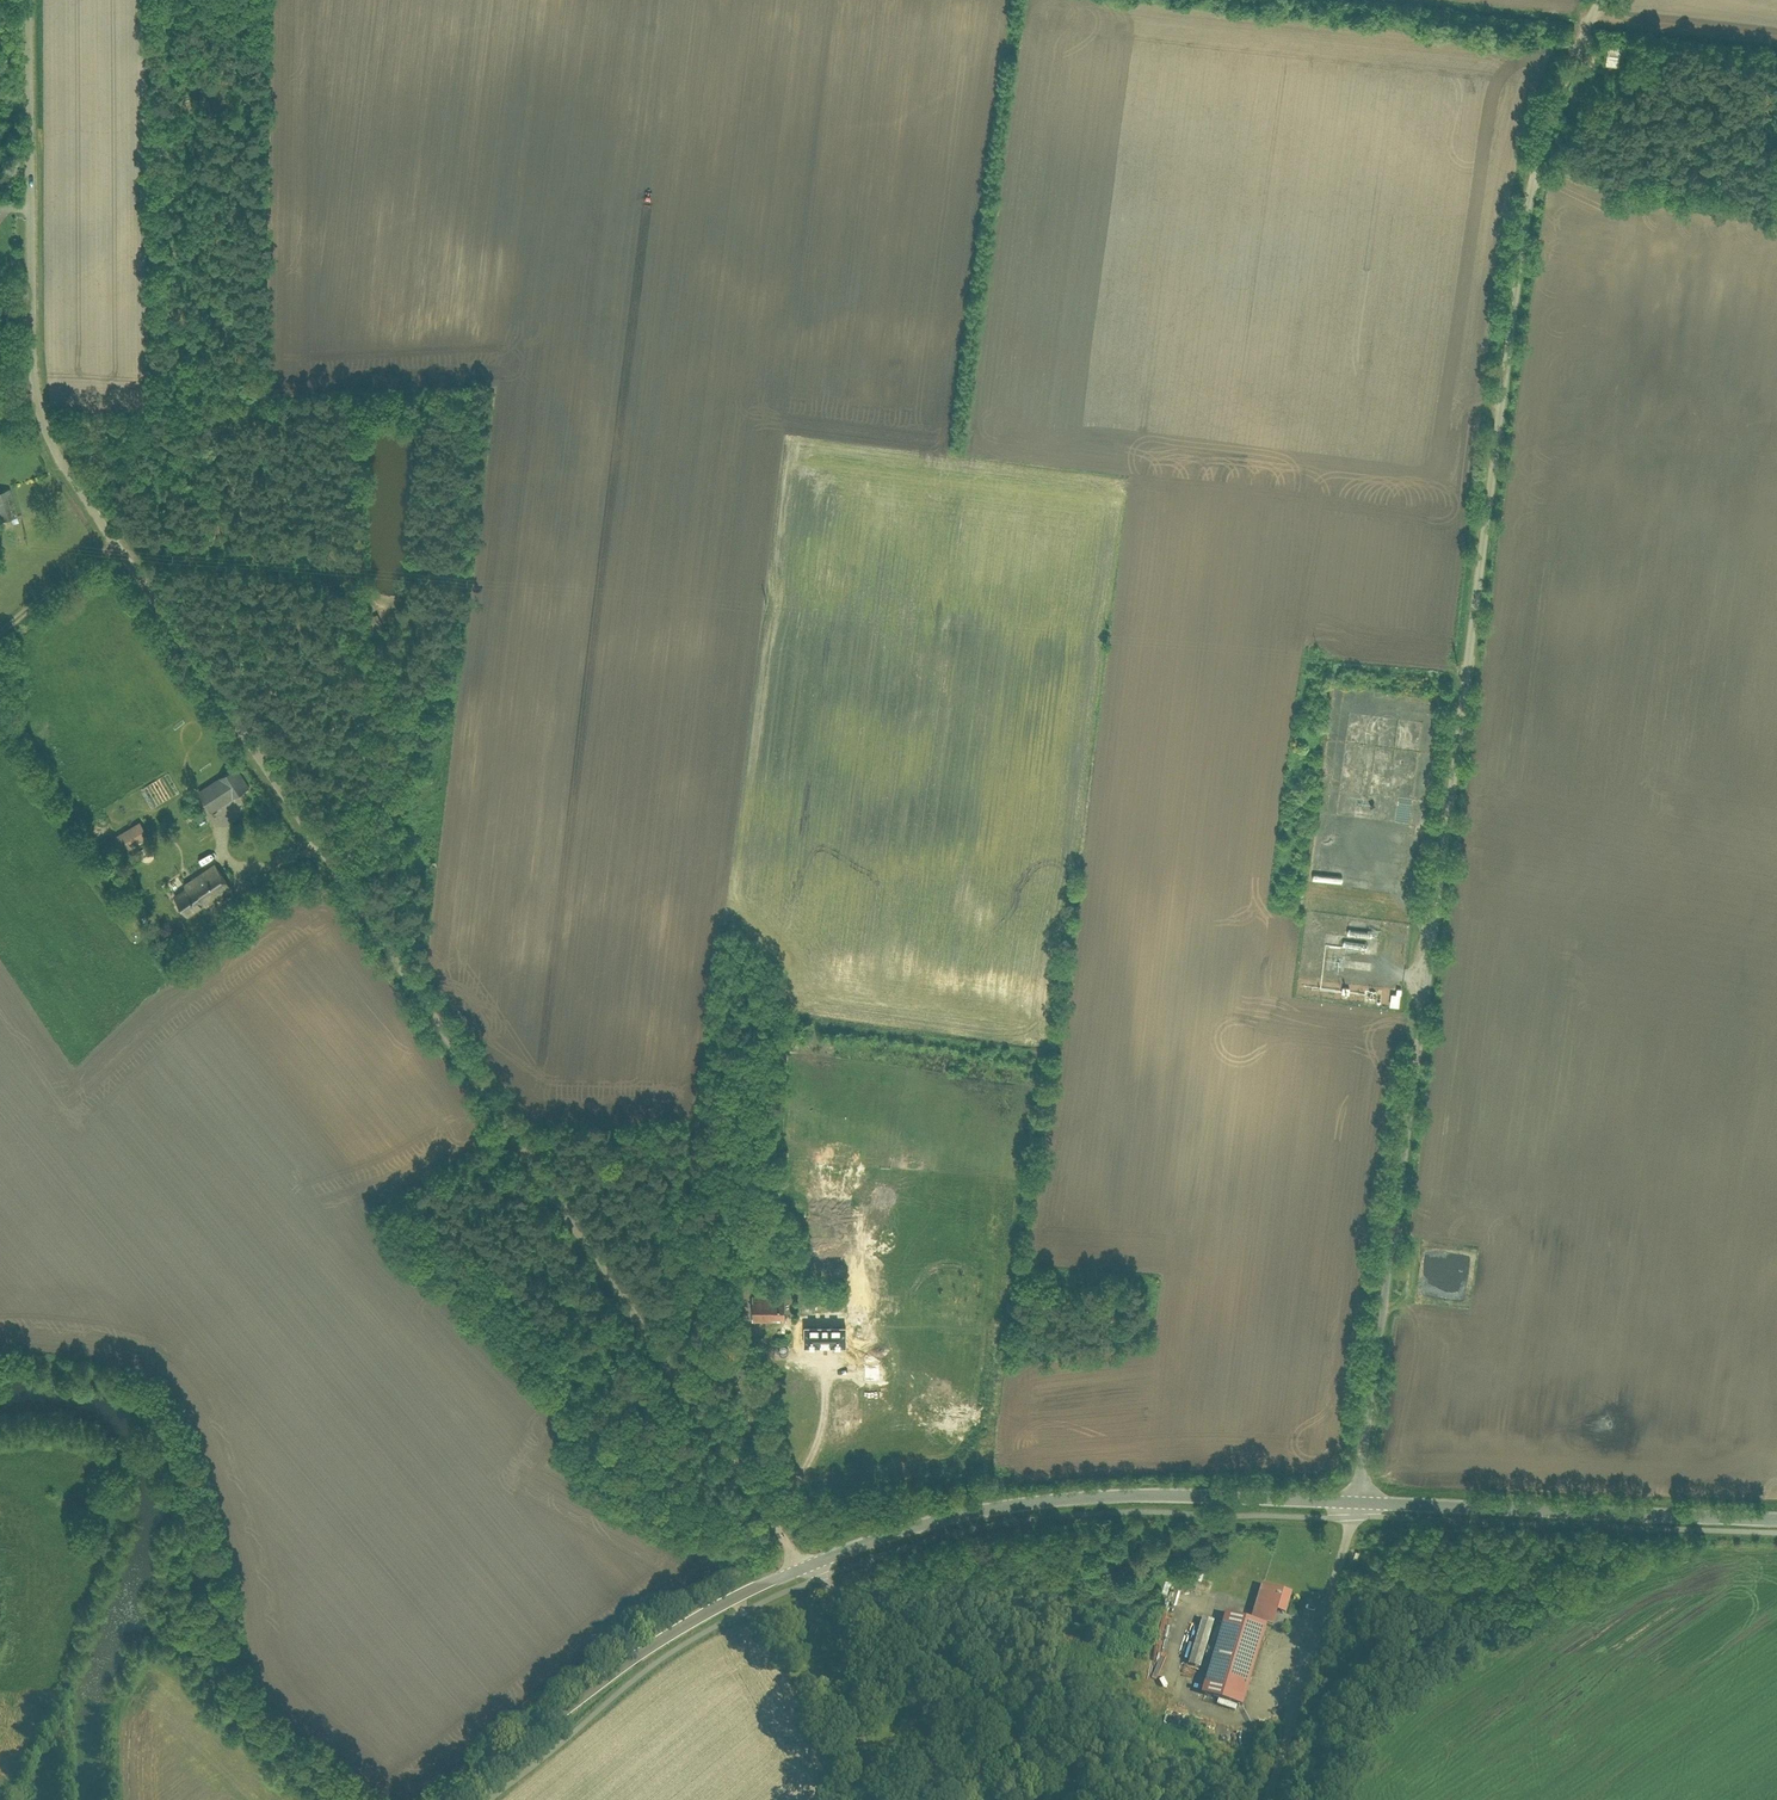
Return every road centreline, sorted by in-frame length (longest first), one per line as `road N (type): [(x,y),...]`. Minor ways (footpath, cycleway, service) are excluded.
road 1 (unclassified): [(806,1566),(44,431),(30,349),(26,0)]
road 2 (unclassified): [(1356,1500),(1538,159),(1601,0)]
road 3 (tertiary): [(806,1566),(968,1512),(1037,1500),(1356,1500)]
road 4 (tertiary): [(444,1799),(689,1623),(806,1566)]
road 5 (tertiary): [(1356,1500),(1776,1513)]
road 6 (unclassified): [(1088,1799),(950,1665),(806,1566)]
road 7 (unclassified): [(1257,1799),(1356,1500)]

